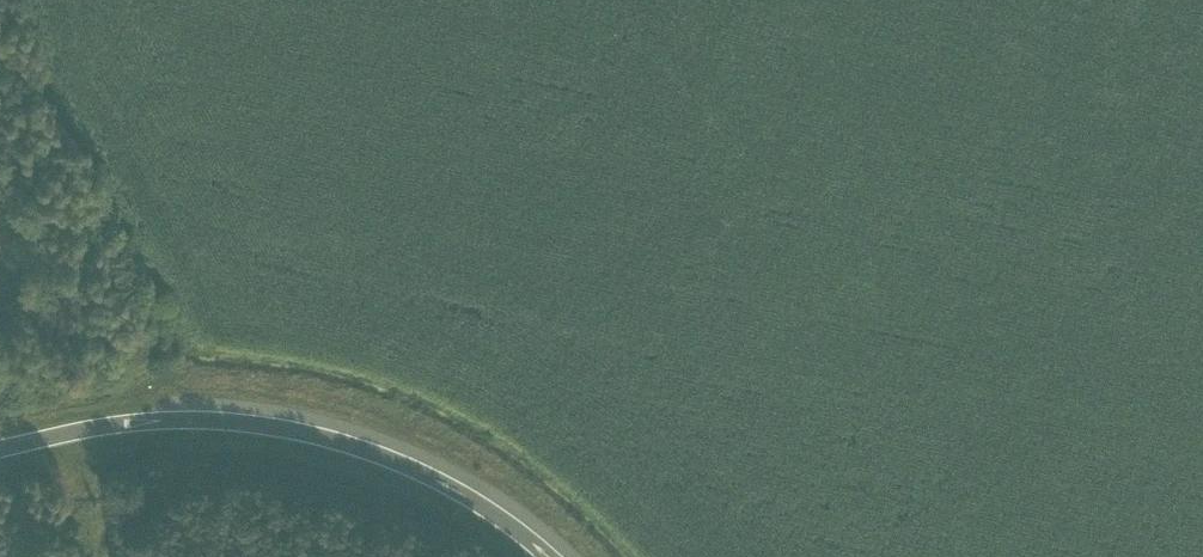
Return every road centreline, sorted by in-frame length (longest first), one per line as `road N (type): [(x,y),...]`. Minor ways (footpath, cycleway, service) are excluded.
road 1 (motorway): [(556,556),(452,485),(386,456),(272,426),(140,422),(0,447)]

